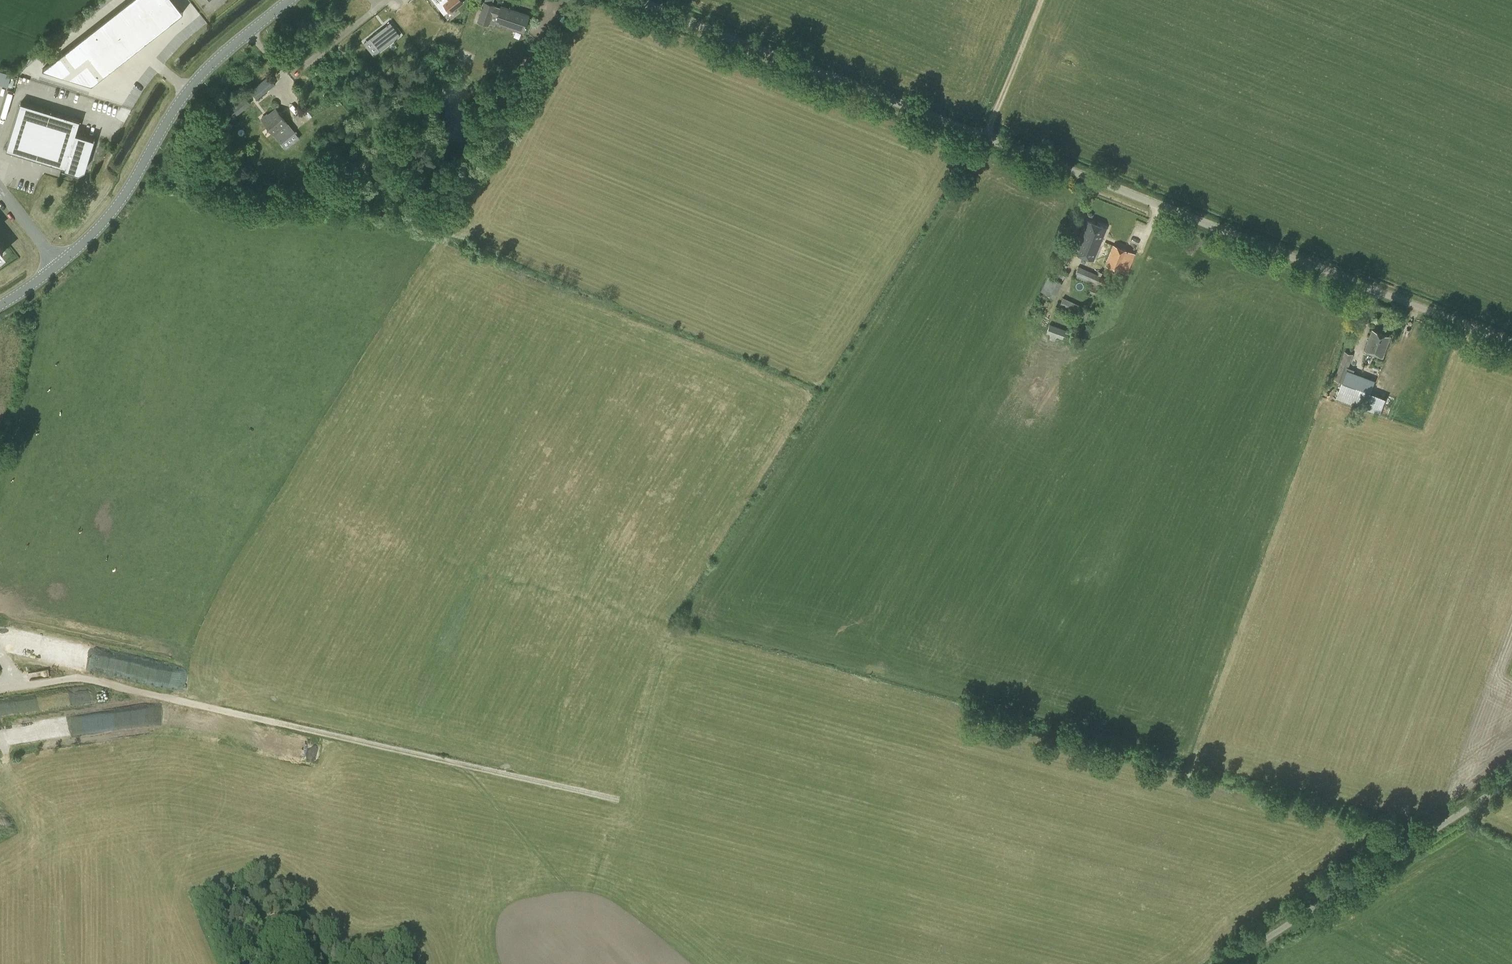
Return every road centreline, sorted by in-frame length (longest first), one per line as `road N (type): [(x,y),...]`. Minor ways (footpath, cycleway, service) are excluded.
road 1 (unclassified): [(1511,344),(635,0)]
road 2 (secondary): [(58,266),(120,201),(203,72),(289,0)]
road 3 (unclassified): [(1227,963),(1511,780)]

